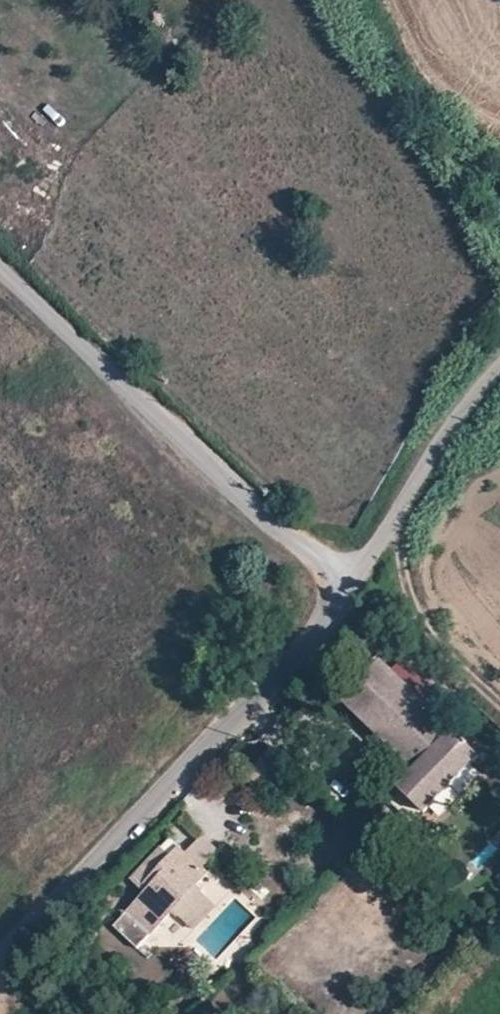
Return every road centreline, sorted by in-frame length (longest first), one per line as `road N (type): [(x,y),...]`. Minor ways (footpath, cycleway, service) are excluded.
road 1 (unclassified): [(0,967),(350,591)]
road 2 (unclassified): [(0,270),(350,591)]
road 3 (unclassified): [(350,591),(428,462),(499,369)]

